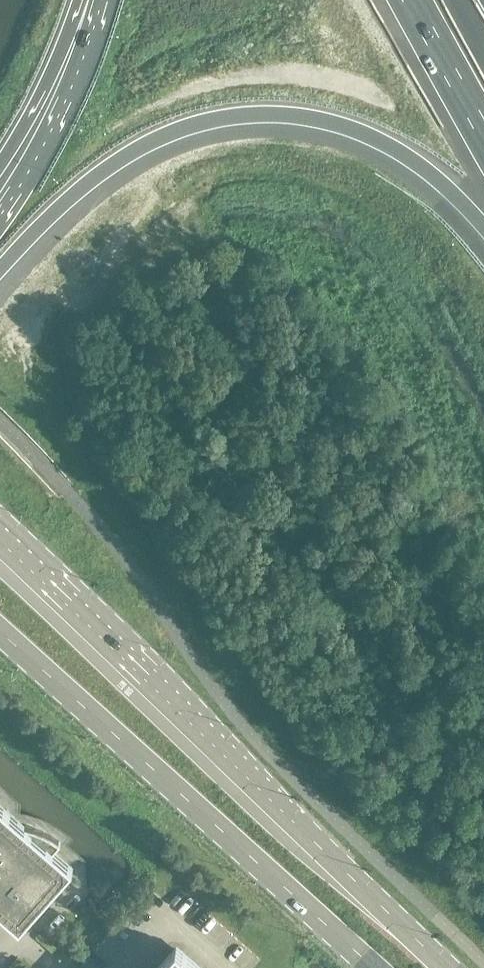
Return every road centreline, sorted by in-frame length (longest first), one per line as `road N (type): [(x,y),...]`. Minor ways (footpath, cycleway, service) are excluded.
road 1 (primary): [(448,967),(0,542)]
road 2 (motorway): [(0,270),(56,207),(118,162),(174,133),(224,120),(284,116),(369,135),(483,216)]
road 3 (primary): [(0,631),(375,967)]
road 4 (motorway): [(100,0),(79,70),(38,155),(0,206)]
road 5 (motorway): [(412,0),(483,129)]

